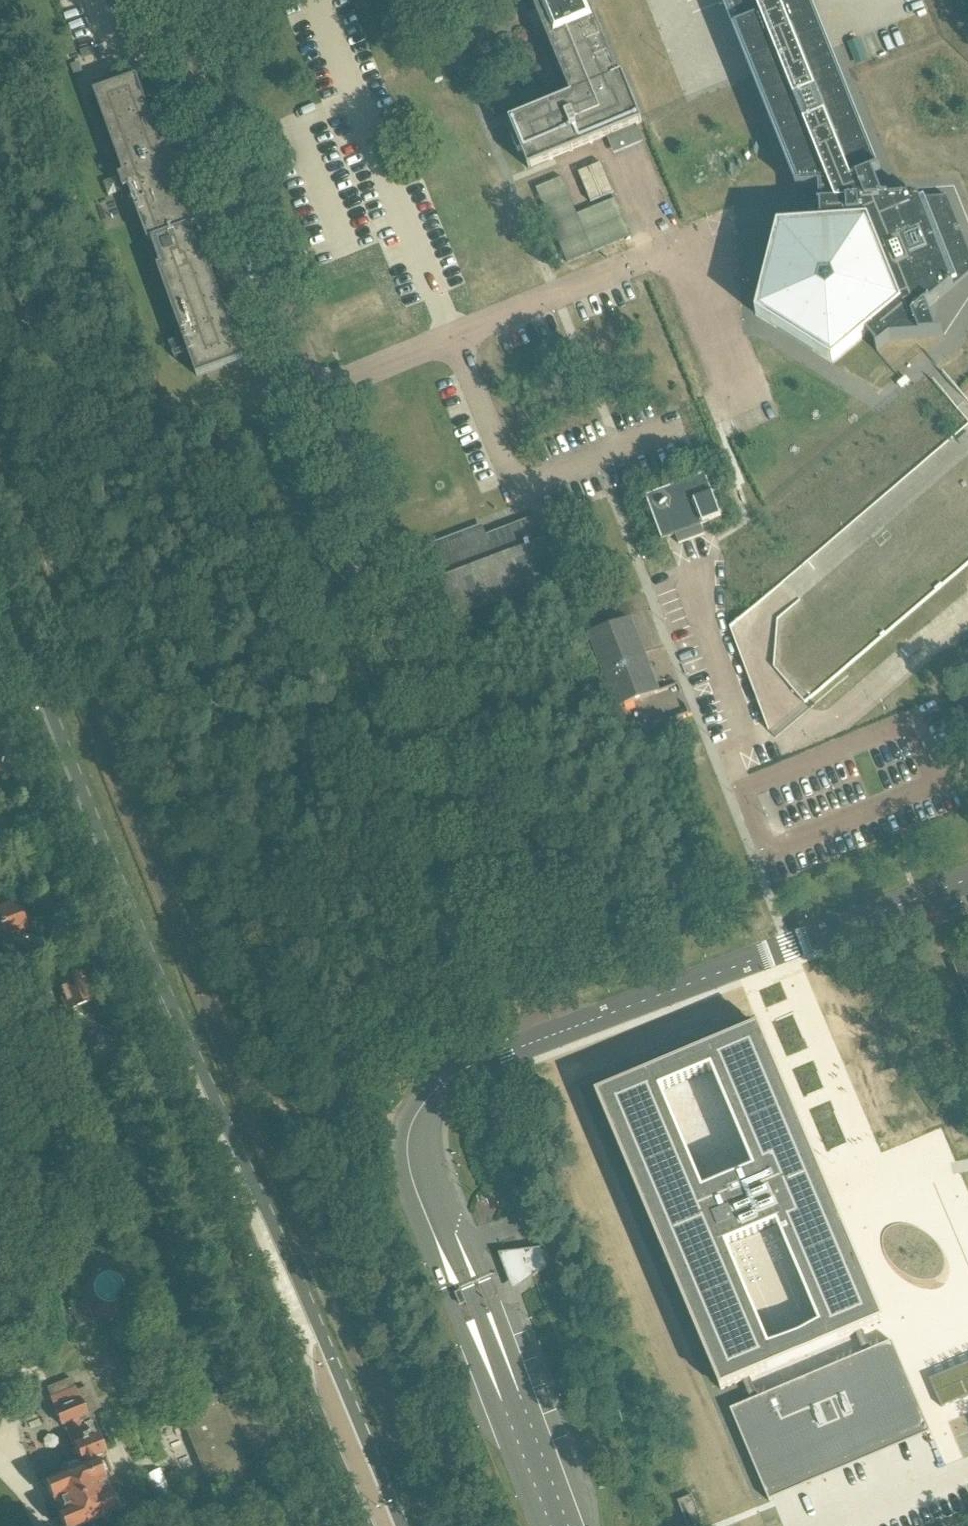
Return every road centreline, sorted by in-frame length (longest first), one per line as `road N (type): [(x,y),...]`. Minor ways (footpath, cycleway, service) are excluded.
road 1 (unclassified): [(332,1525),(0,702)]
road 2 (track): [(428,1110),(408,1097),(374,1093),(274,1103),(265,1094),(0,434)]
road 3 (primary): [(402,1525),(318,1328),(184,1058)]
road 4 (primary): [(184,1058),(361,1525)]
road 5 (primary): [(184,1058),(0,604)]

